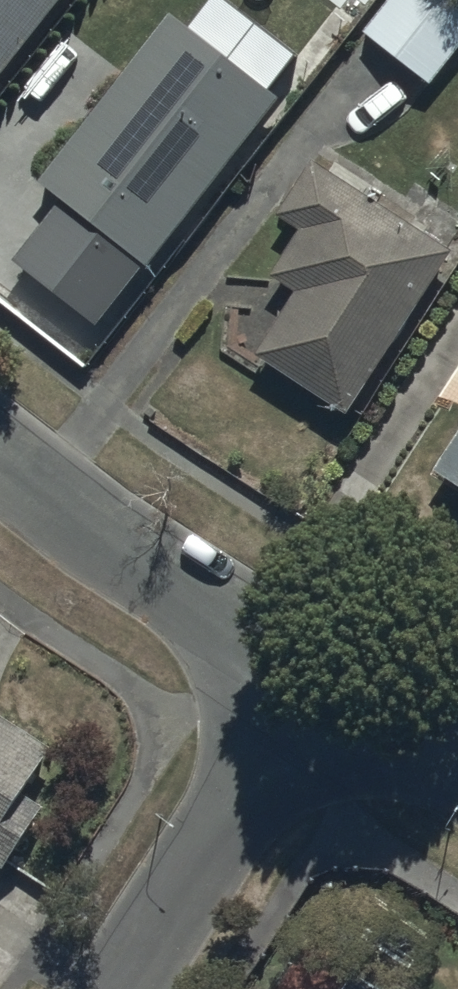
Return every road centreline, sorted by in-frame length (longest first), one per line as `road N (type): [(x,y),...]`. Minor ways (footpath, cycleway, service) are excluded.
road 1 (residential): [(311,691),(0,453)]
road 2 (residential): [(311,691),(120,988)]
road 3 (residential): [(457,784),(311,691)]

